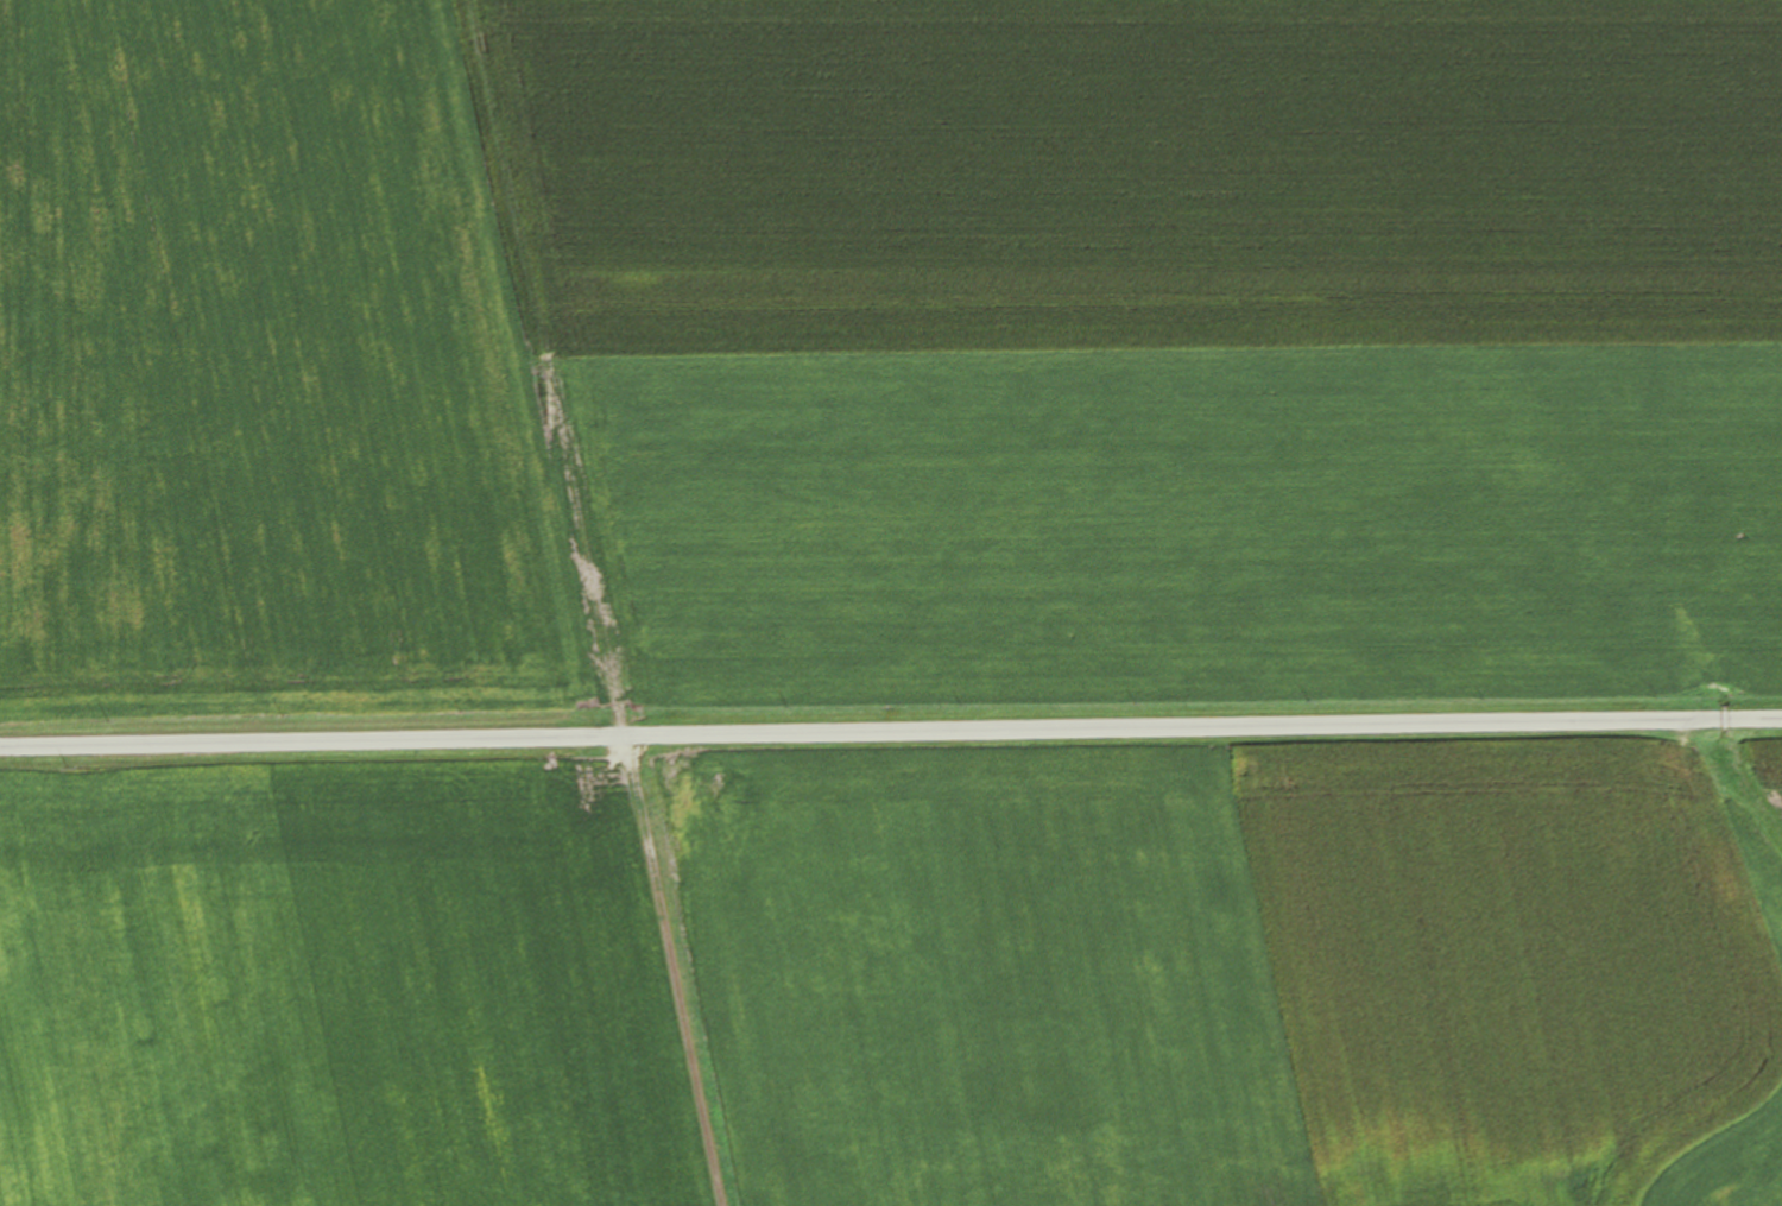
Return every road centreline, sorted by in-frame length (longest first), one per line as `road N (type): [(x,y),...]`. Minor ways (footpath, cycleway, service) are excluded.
road 1 (residential): [(0,746),(1781,719)]

